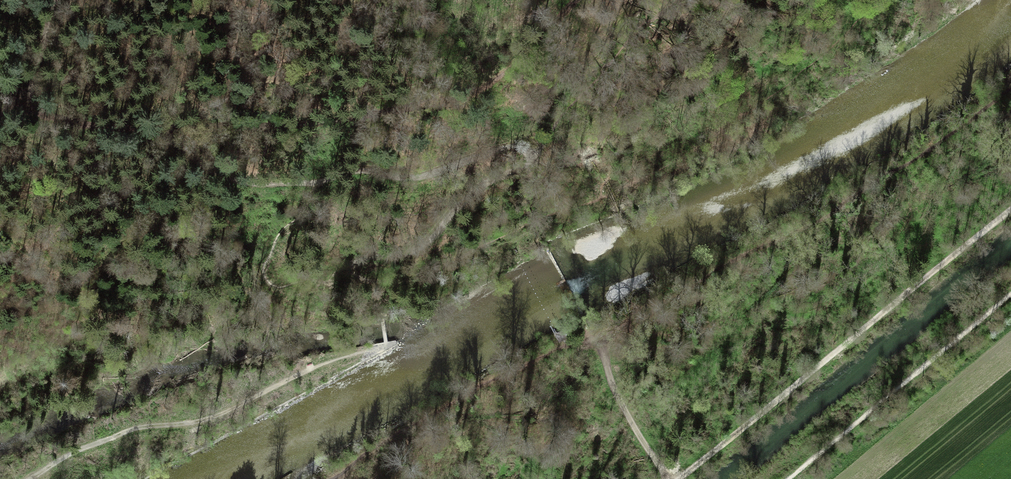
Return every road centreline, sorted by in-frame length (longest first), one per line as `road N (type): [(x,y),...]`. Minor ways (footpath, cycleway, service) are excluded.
road 1 (track): [(315,183),(354,170),(410,179),(510,145),(534,150),(529,164),(486,183),(419,248),(356,261),(358,278)]
road 2 (track): [(575,0),(501,74),(463,97),(347,120),(158,129)]
road 3 (track): [(679,478),(1010,212)]
road 4 (track): [(386,342),(218,415),(129,431),(27,478)]
road 5 (track): [(358,278),(435,269),(668,166)]
road 6 (track): [(158,129),(218,175),(249,185),(315,183)]
road 7 (track): [(595,339),(628,420),(671,478)]
road 8 (track): [(158,129),(27,109)]

